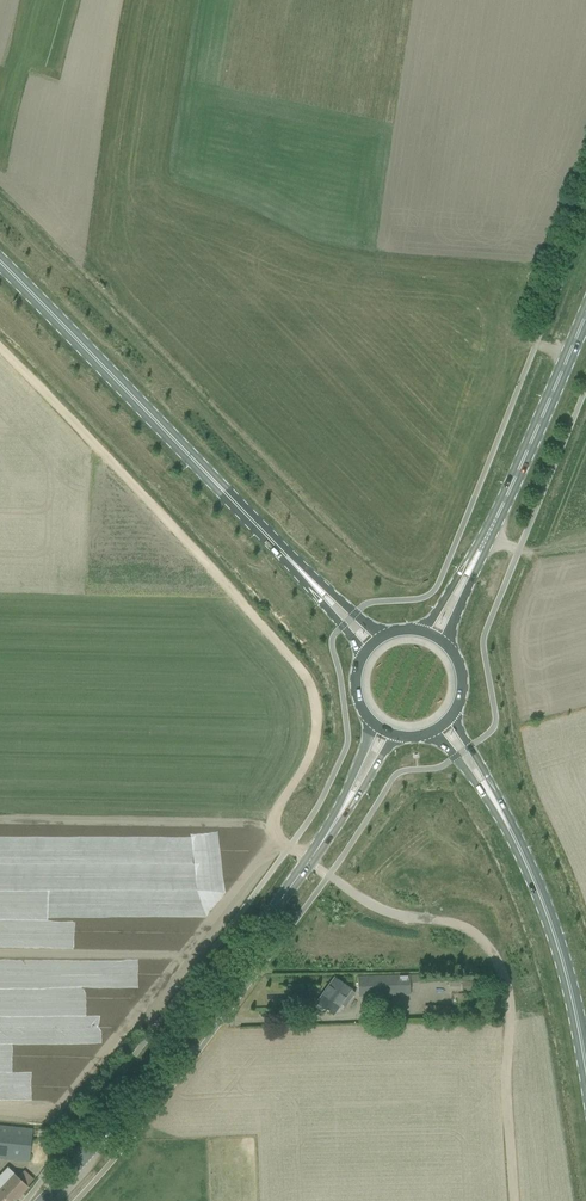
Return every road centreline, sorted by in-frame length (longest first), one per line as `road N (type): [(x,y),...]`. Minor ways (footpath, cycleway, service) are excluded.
road 1 (track): [(289,847),(273,826),(314,744),(309,682),(0,350)]
road 2 (secondary): [(40,1200),(329,832)]
road 3 (secondary): [(307,578),(0,263)]
road 4 (track): [(327,876),(377,908),(456,923),(494,953),(512,1007),(512,1200)]
road 5 (primary): [(585,1071),(554,934),(496,805)]
road 6 (primary): [(487,535),(585,313)]

